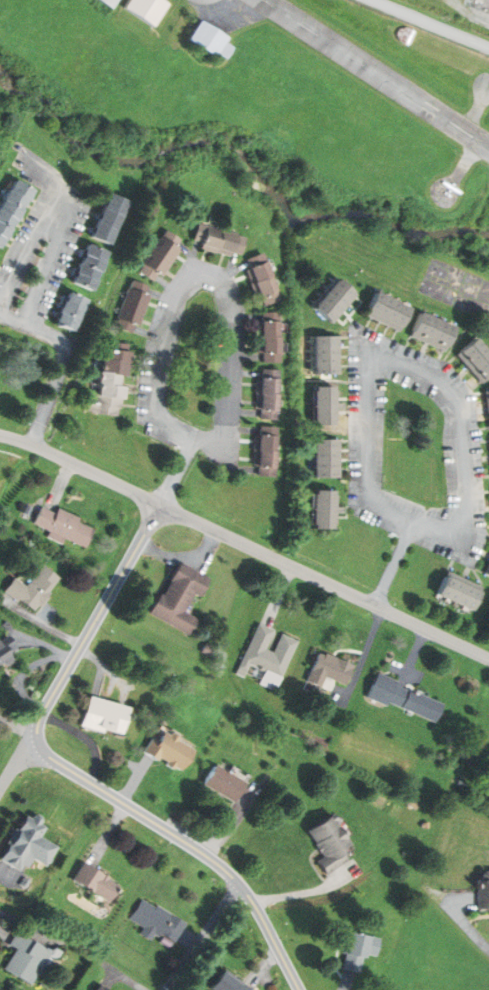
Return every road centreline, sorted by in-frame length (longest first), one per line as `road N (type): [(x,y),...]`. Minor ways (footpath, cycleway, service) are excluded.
road 1 (tertiary): [(161,506),(45,710),(39,739),(58,763),(241,885),(301,989)]
road 2 (tertiary): [(488,658),(161,506)]
road 3 (residential): [(33,444),(66,345),(0,313)]
road 4 (residential): [(161,506),(0,434)]
road 5 (residential): [(241,885),(169,989)]

